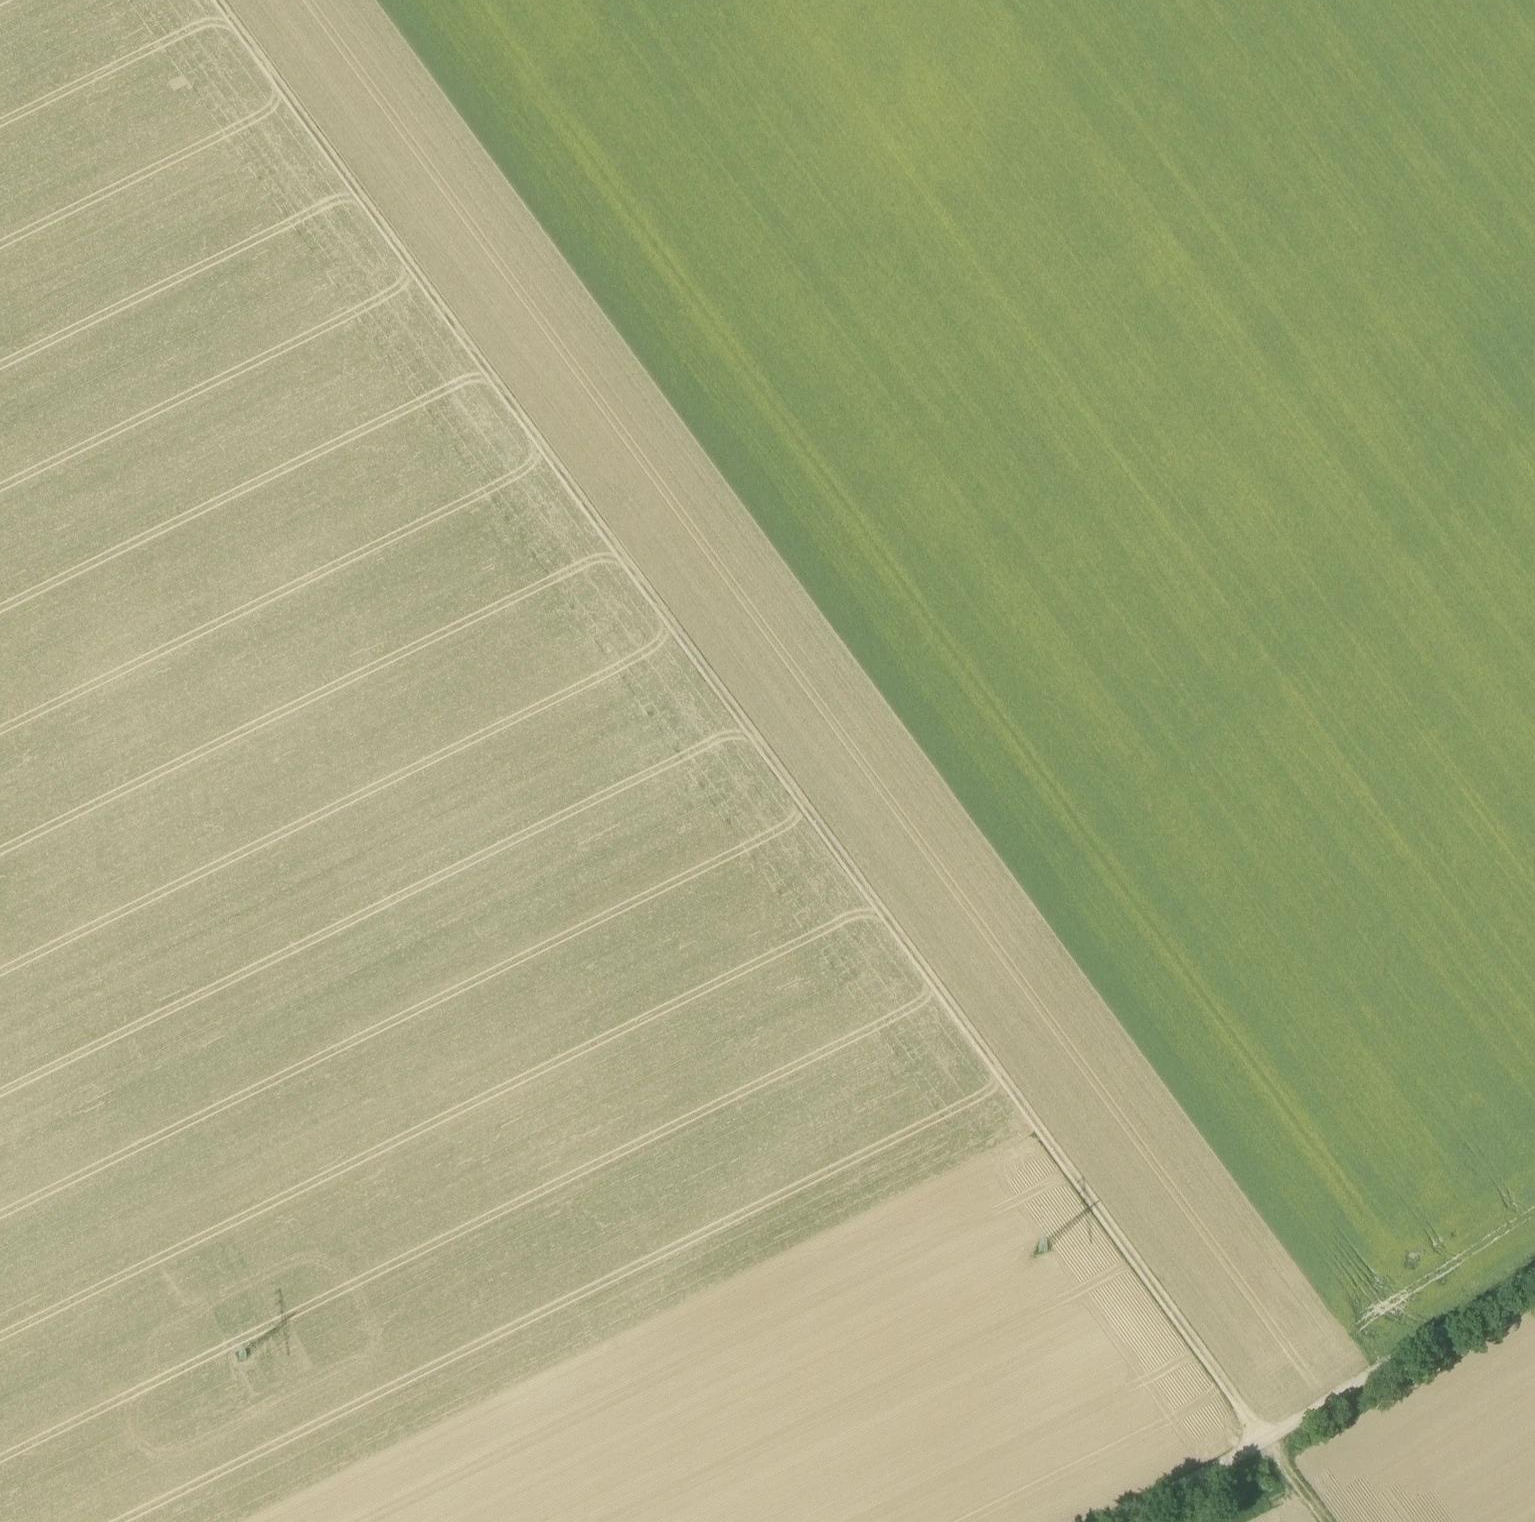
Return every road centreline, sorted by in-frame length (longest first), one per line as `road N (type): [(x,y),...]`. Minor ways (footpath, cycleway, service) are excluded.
road 1 (track): [(225,0),(1277,1445)]
road 2 (track): [(1124,1521),(1277,1445),(1534,1281)]

